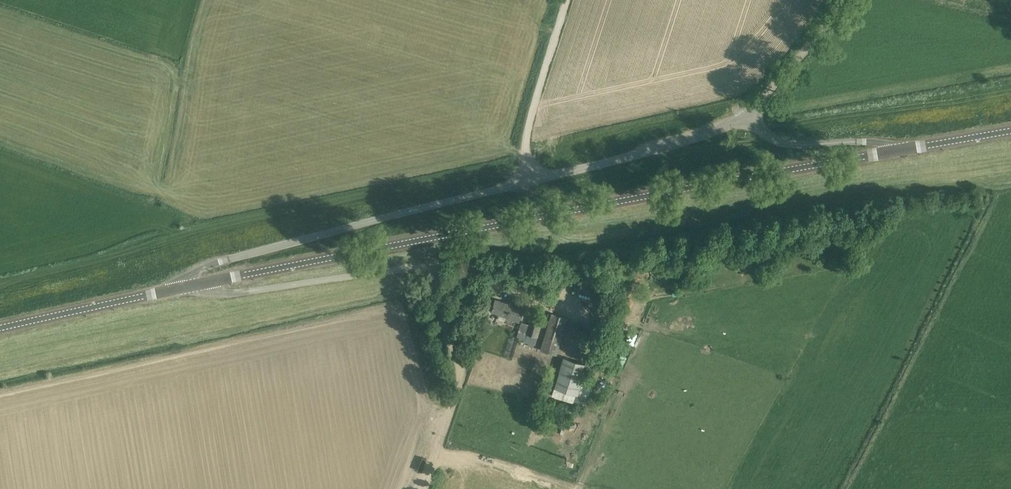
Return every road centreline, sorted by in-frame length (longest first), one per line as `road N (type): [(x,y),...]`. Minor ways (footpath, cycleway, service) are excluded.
road 1 (secondary): [(181,288),(898,151)]
road 2 (unclassified): [(420,488),(456,358),(428,266),(223,294),(181,288)]
road 3 (unclassified): [(517,186),(215,264),(181,288)]
road 4 (unclassified): [(745,115),(678,146),(517,186)]
road 5 (unclassified): [(517,186),(567,0)]
road 6 (secondary): [(0,328),(181,288)]
road 7 (unclassified): [(898,151),(879,143),(778,141),(745,115)]
road 8 (unclassified): [(745,115),(840,0)]

